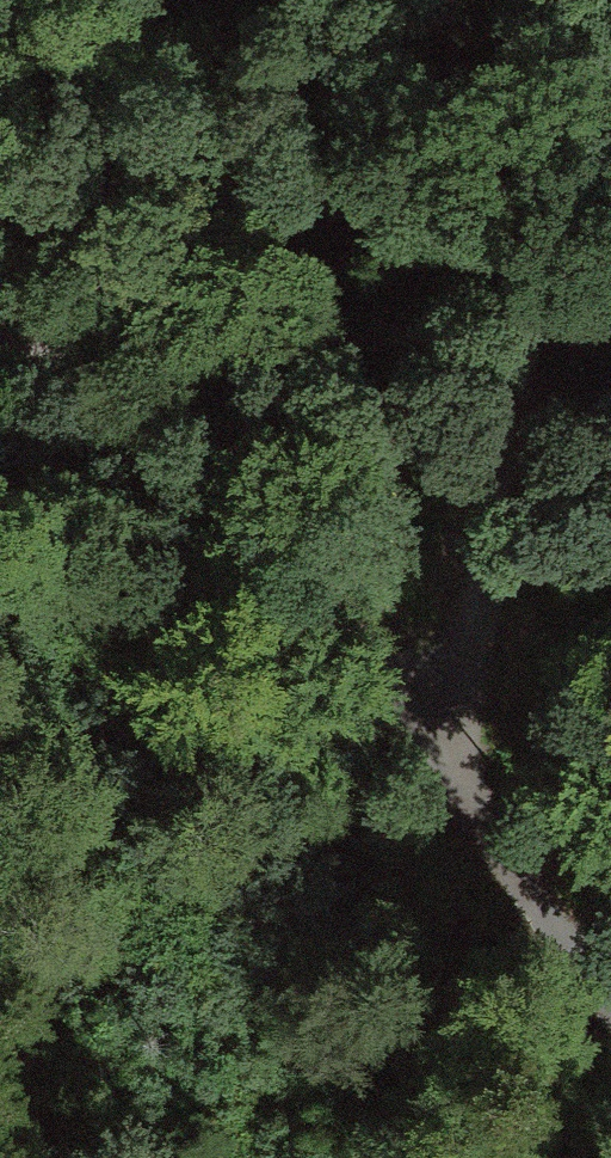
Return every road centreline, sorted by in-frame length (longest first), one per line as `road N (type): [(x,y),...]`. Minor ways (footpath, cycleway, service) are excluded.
road 1 (track): [(610,85),(552,163),(524,246),(503,326),(500,535),(462,653),(417,722)]
road 2 (track): [(0,335),(62,363),(158,430),(417,722)]
road 3 (track): [(417,722),(610,1002)]

